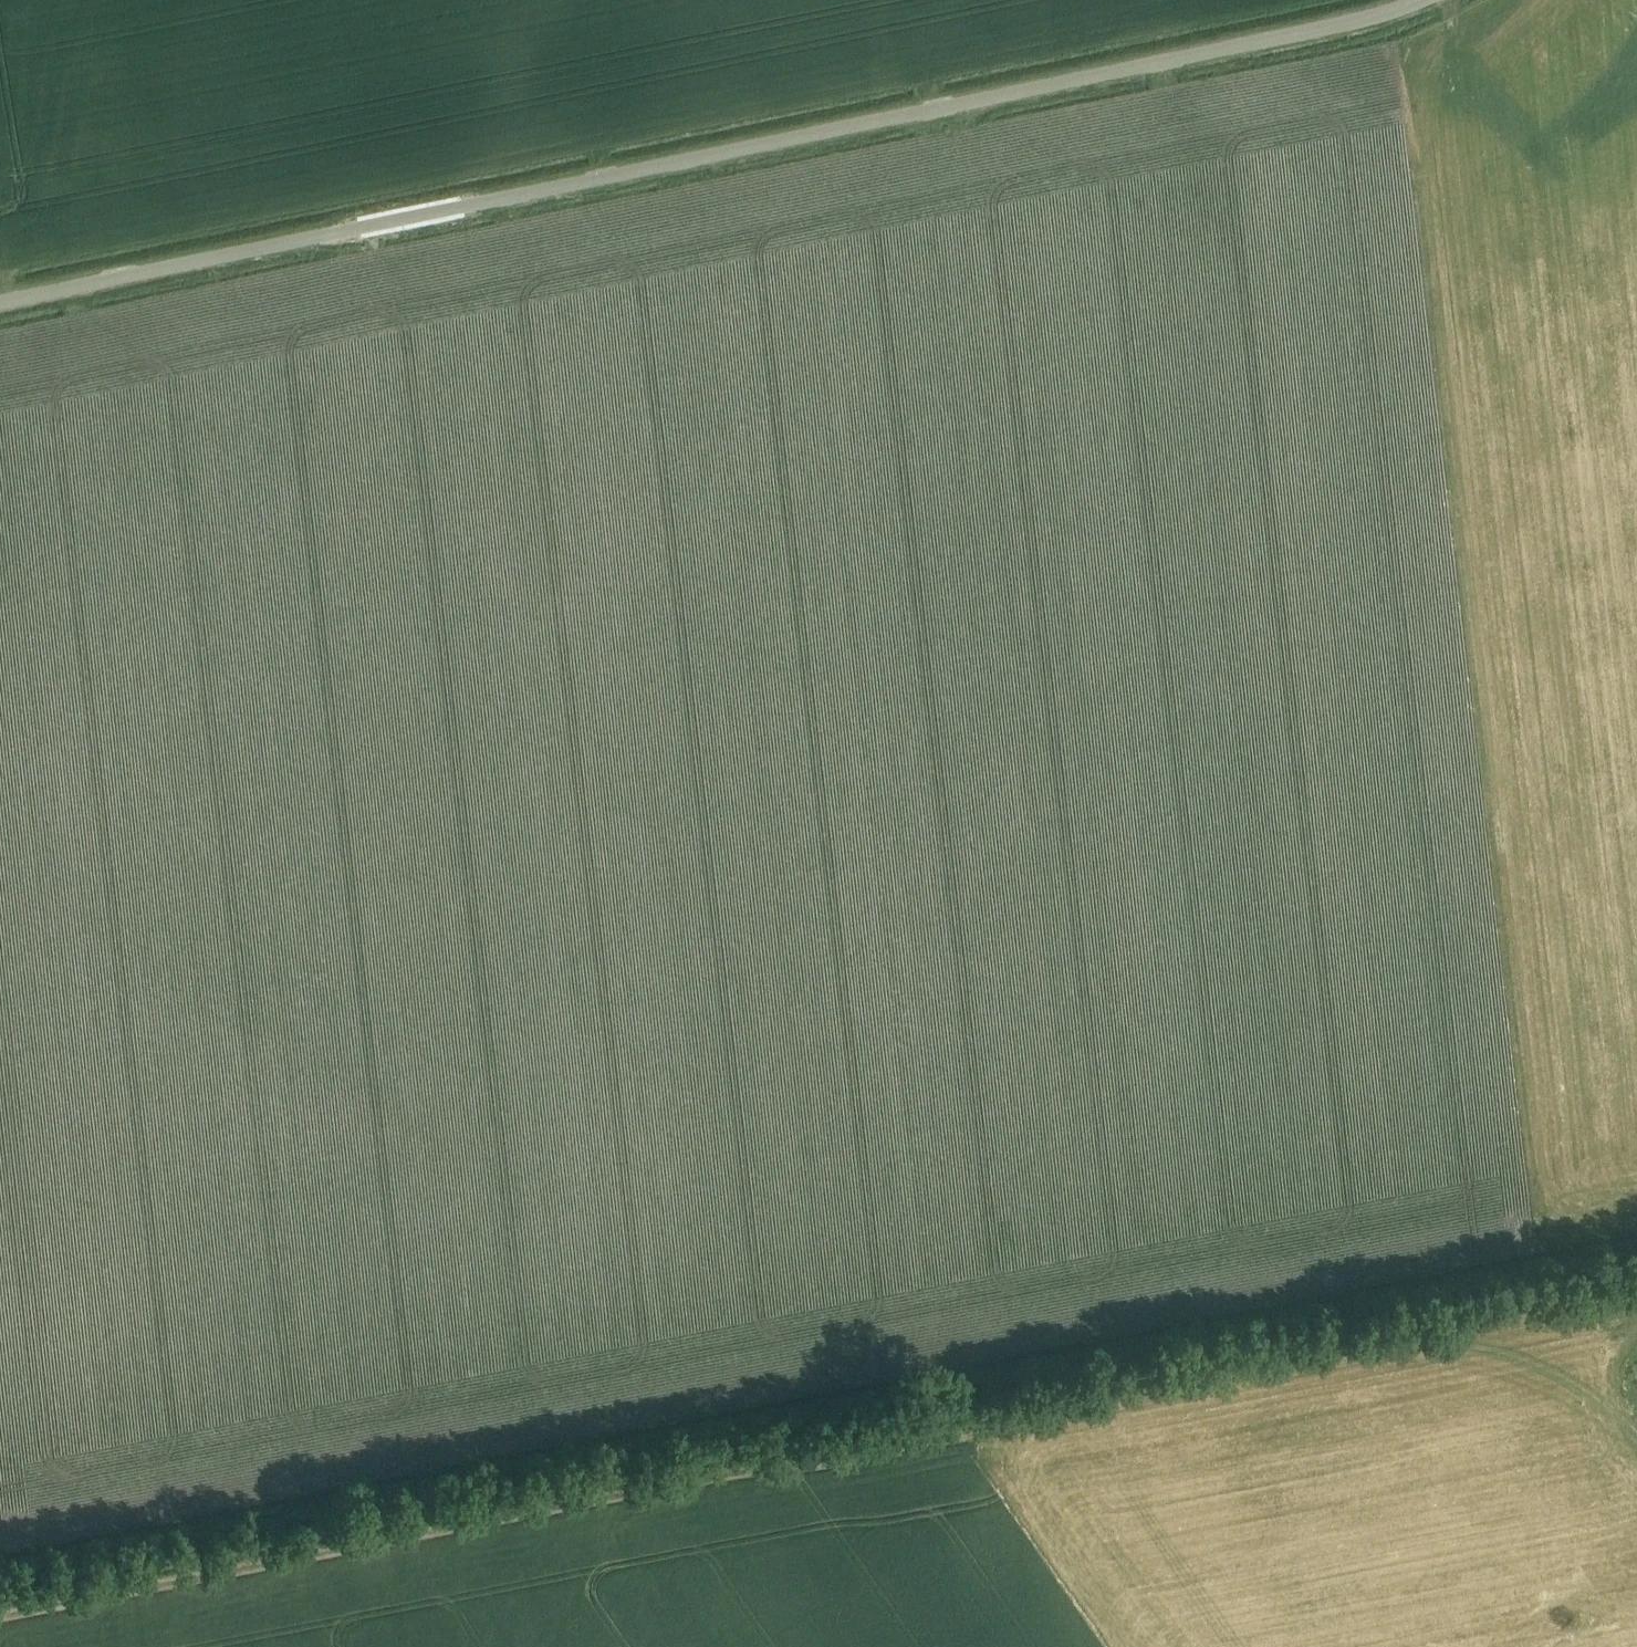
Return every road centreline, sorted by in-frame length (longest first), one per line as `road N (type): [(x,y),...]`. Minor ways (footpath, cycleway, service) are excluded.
road 1 (track): [(0,1620),(1636,1303)]
road 2 (unclassified): [(0,306),(1319,34),(1427,0)]

